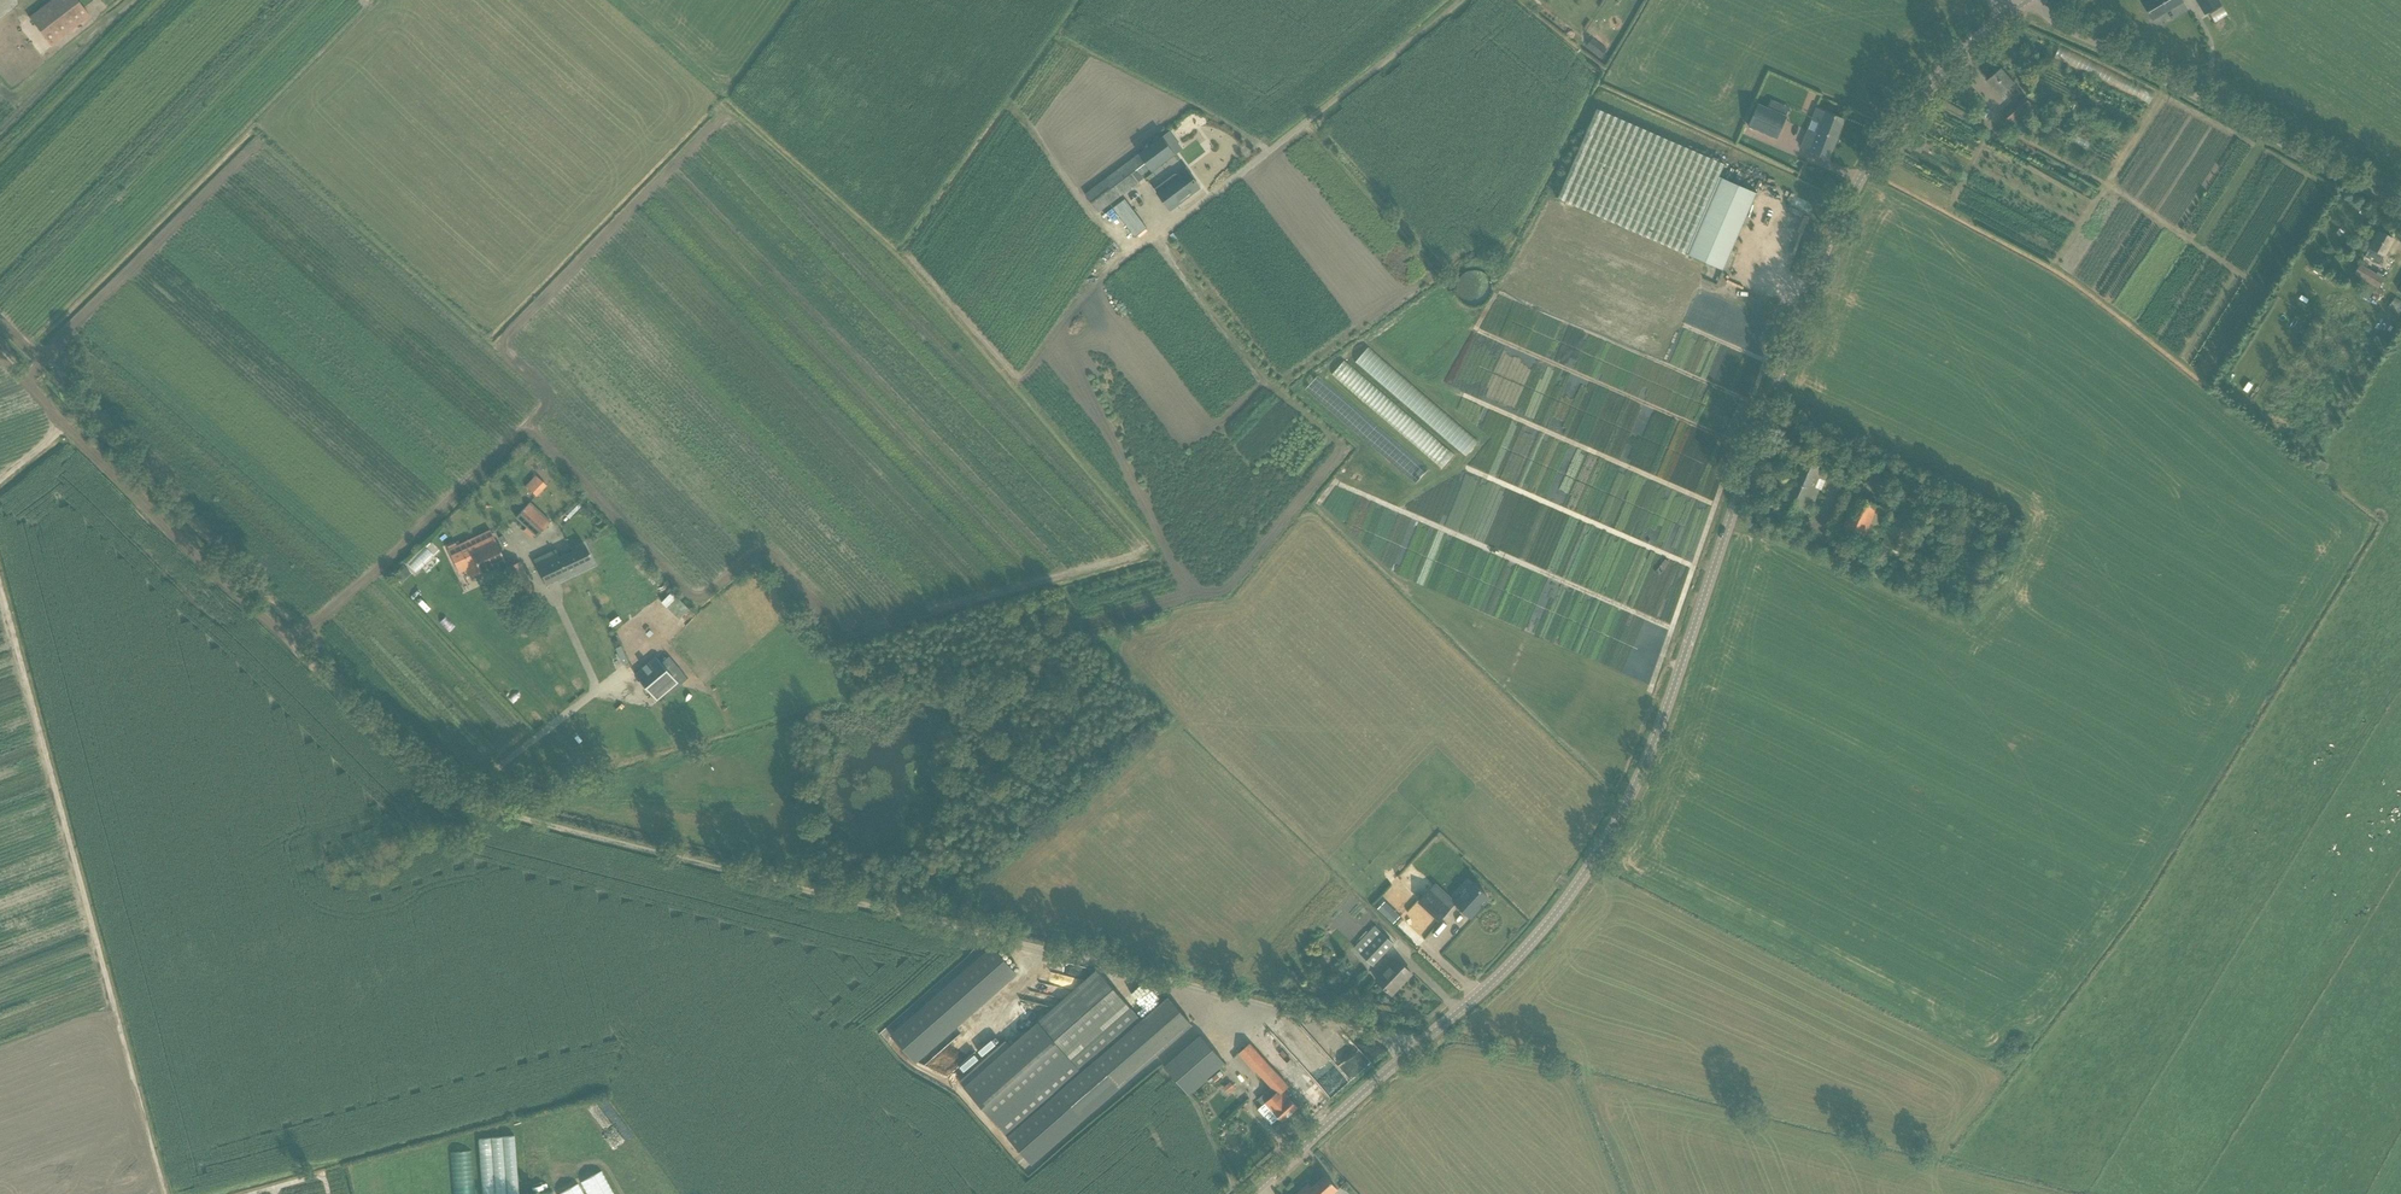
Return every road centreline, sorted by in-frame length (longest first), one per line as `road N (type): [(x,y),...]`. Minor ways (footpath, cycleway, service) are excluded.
road 1 (track): [(1416,1047),(509,817),(435,789),(0,358)]
road 2 (tertiary): [(1246,1193),(1520,953),(1596,853),(1639,771),(1823,249),(1874,156),(1923,89),(2020,7)]
road 3 (unclassified): [(2400,216),(2020,7)]

